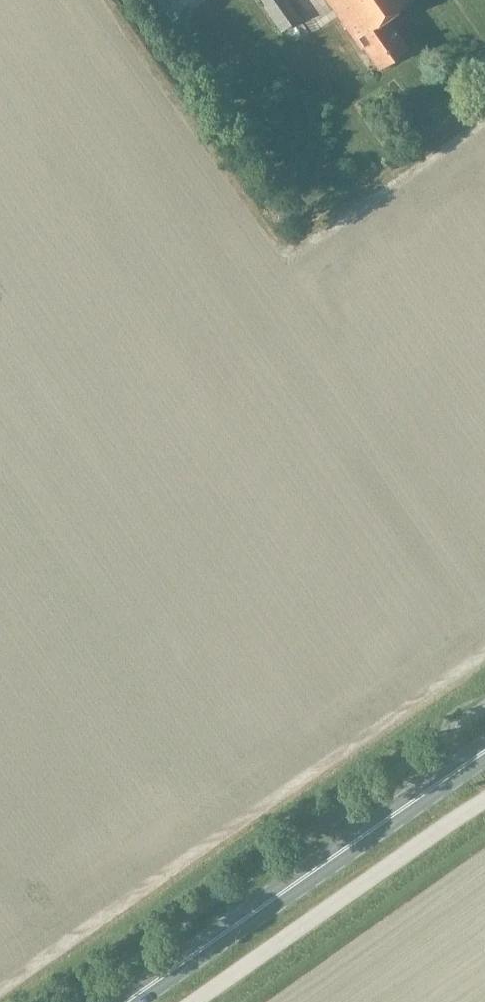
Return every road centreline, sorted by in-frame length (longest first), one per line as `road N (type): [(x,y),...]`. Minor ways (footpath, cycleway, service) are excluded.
road 1 (primary): [(123,1001),(484,750)]
road 2 (unclassified): [(197,1001),(484,803)]

